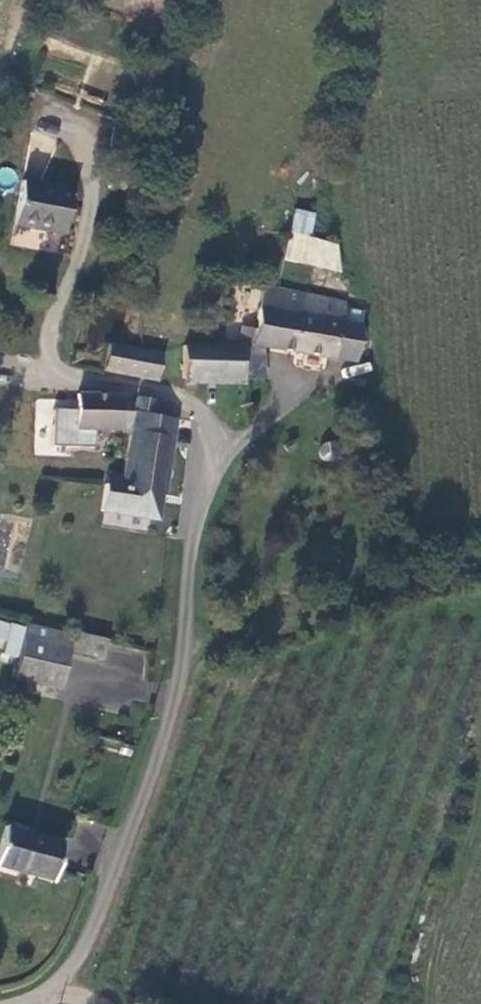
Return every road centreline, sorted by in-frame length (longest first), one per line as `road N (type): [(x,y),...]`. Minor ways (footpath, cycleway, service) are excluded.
road 1 (residential): [(14,1003),(46,994),(83,947),(163,740),(186,646),(191,537),(209,437),(185,399),(84,383),(53,364),(49,330),(70,267)]
road 2 (track): [(186,646),(480,565)]
road 3 (track): [(433,1003),(437,947),(480,790)]

